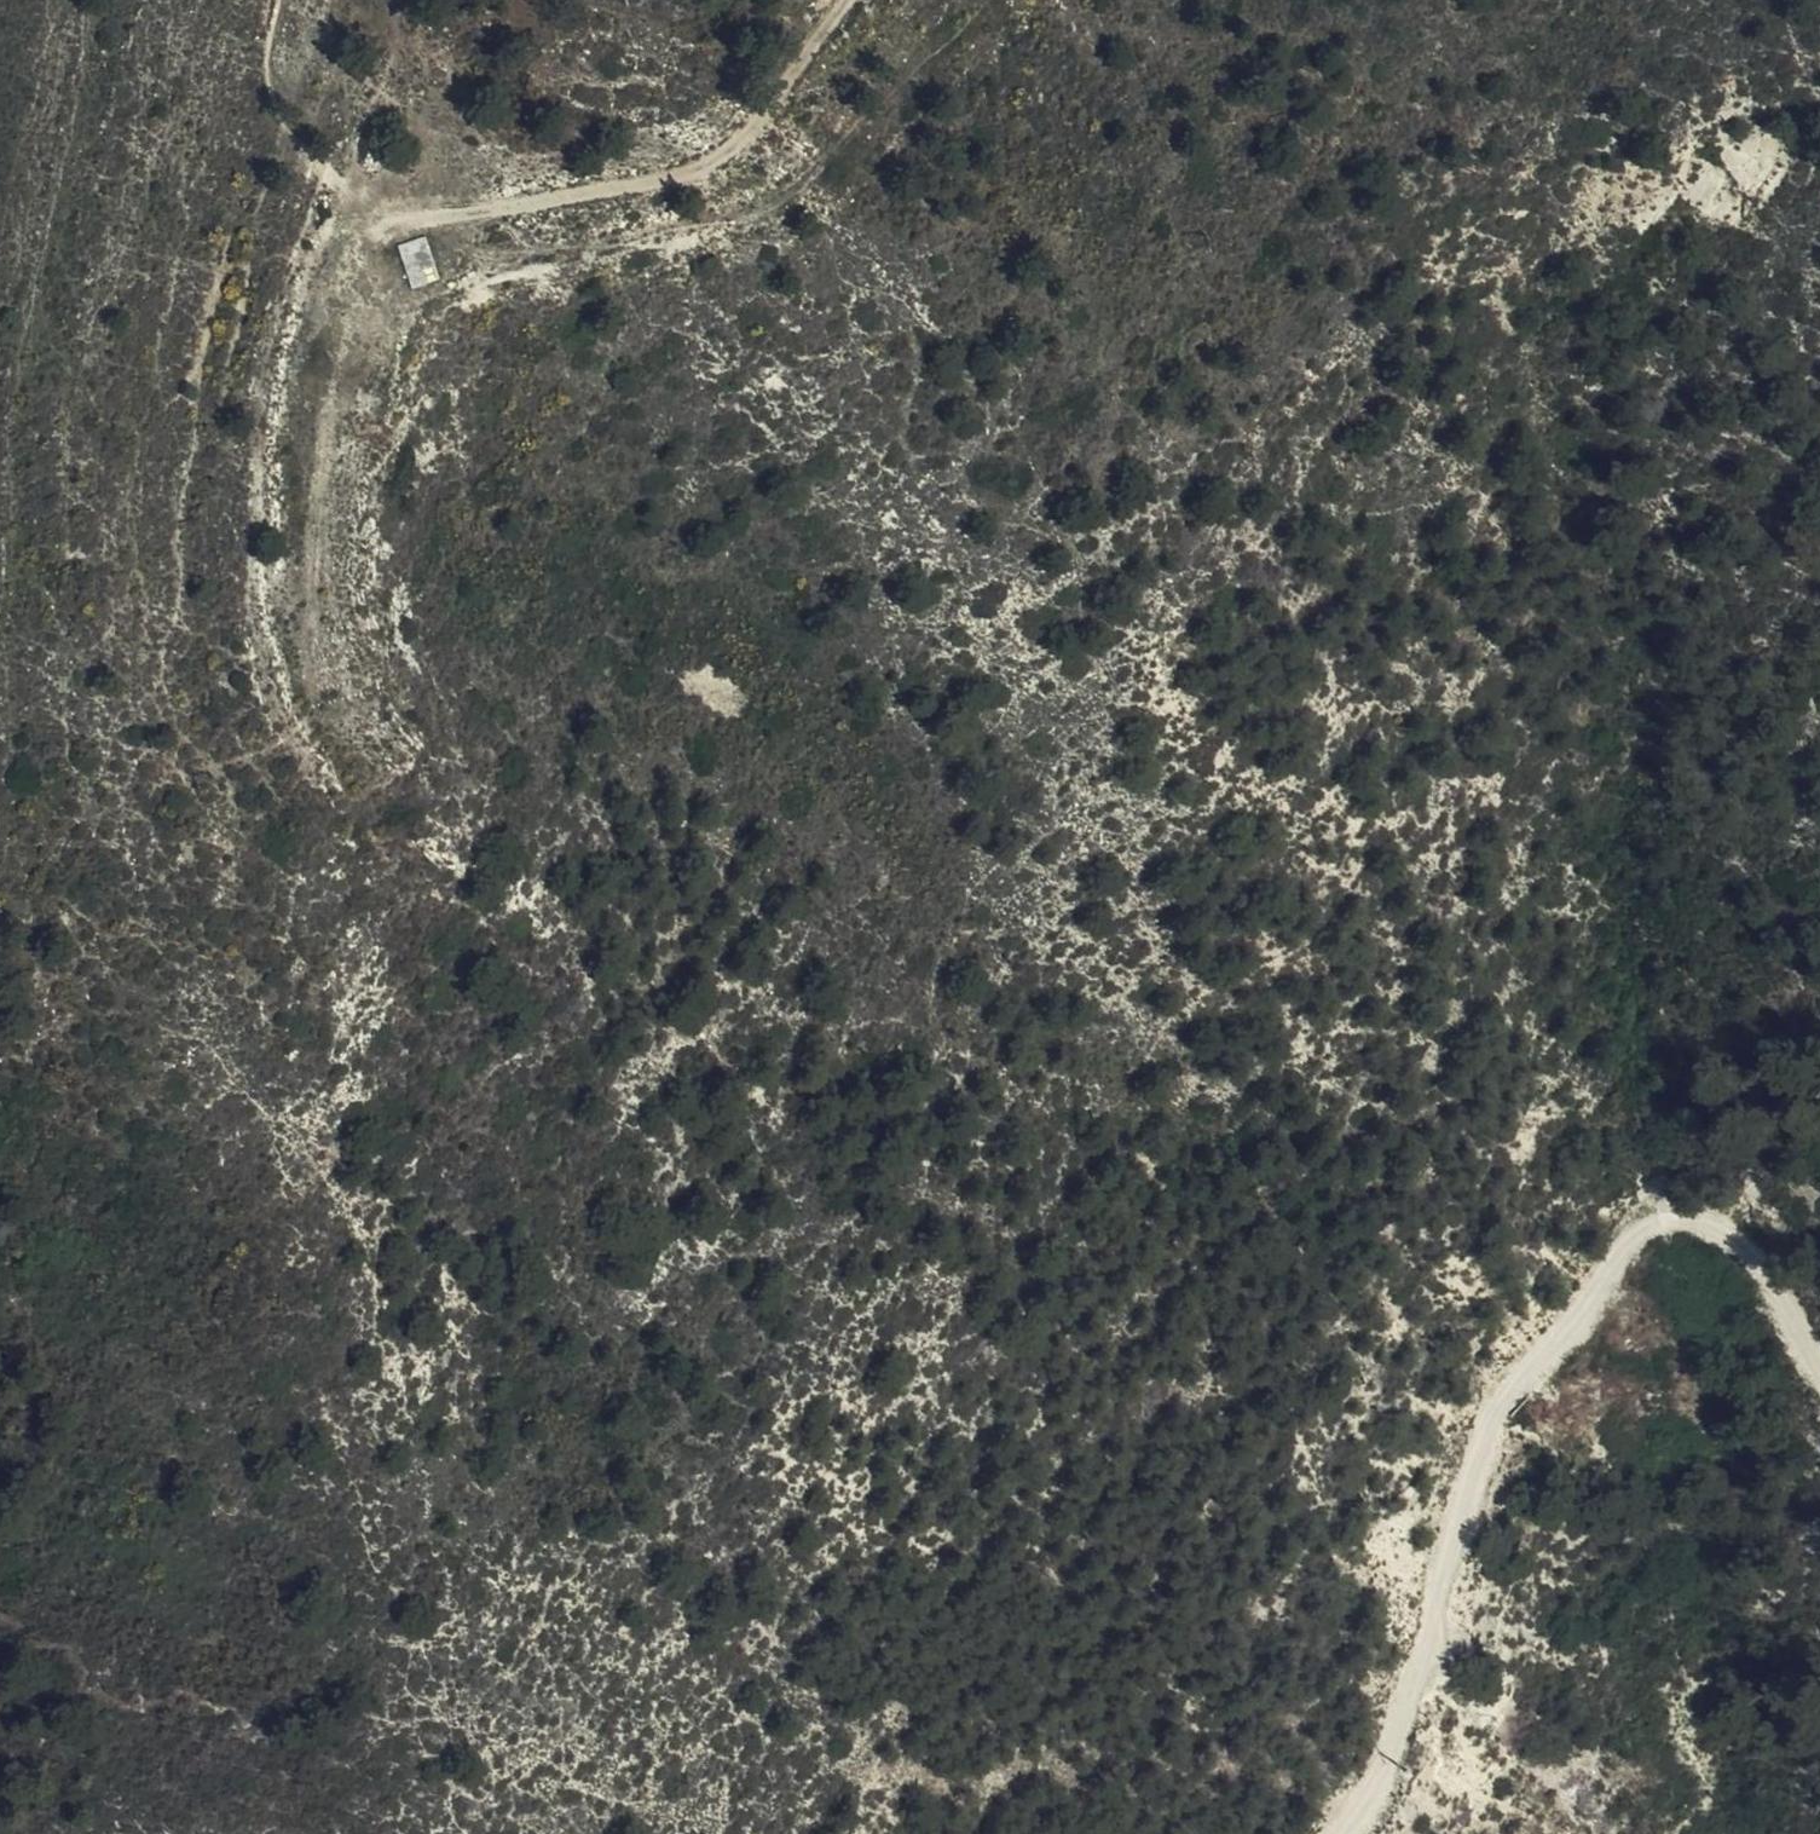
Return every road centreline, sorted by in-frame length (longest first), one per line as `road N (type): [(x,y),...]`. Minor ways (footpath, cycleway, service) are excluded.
road 1 (track): [(1819,1356),(1757,1260),(1715,1231),(1669,1220),(1622,1248),(1580,1320),(1513,1379),(1462,1481),(1394,1787),(1363,1833)]
road 2 (track): [(850,0),(752,133),(714,169),(624,201),(408,220)]

